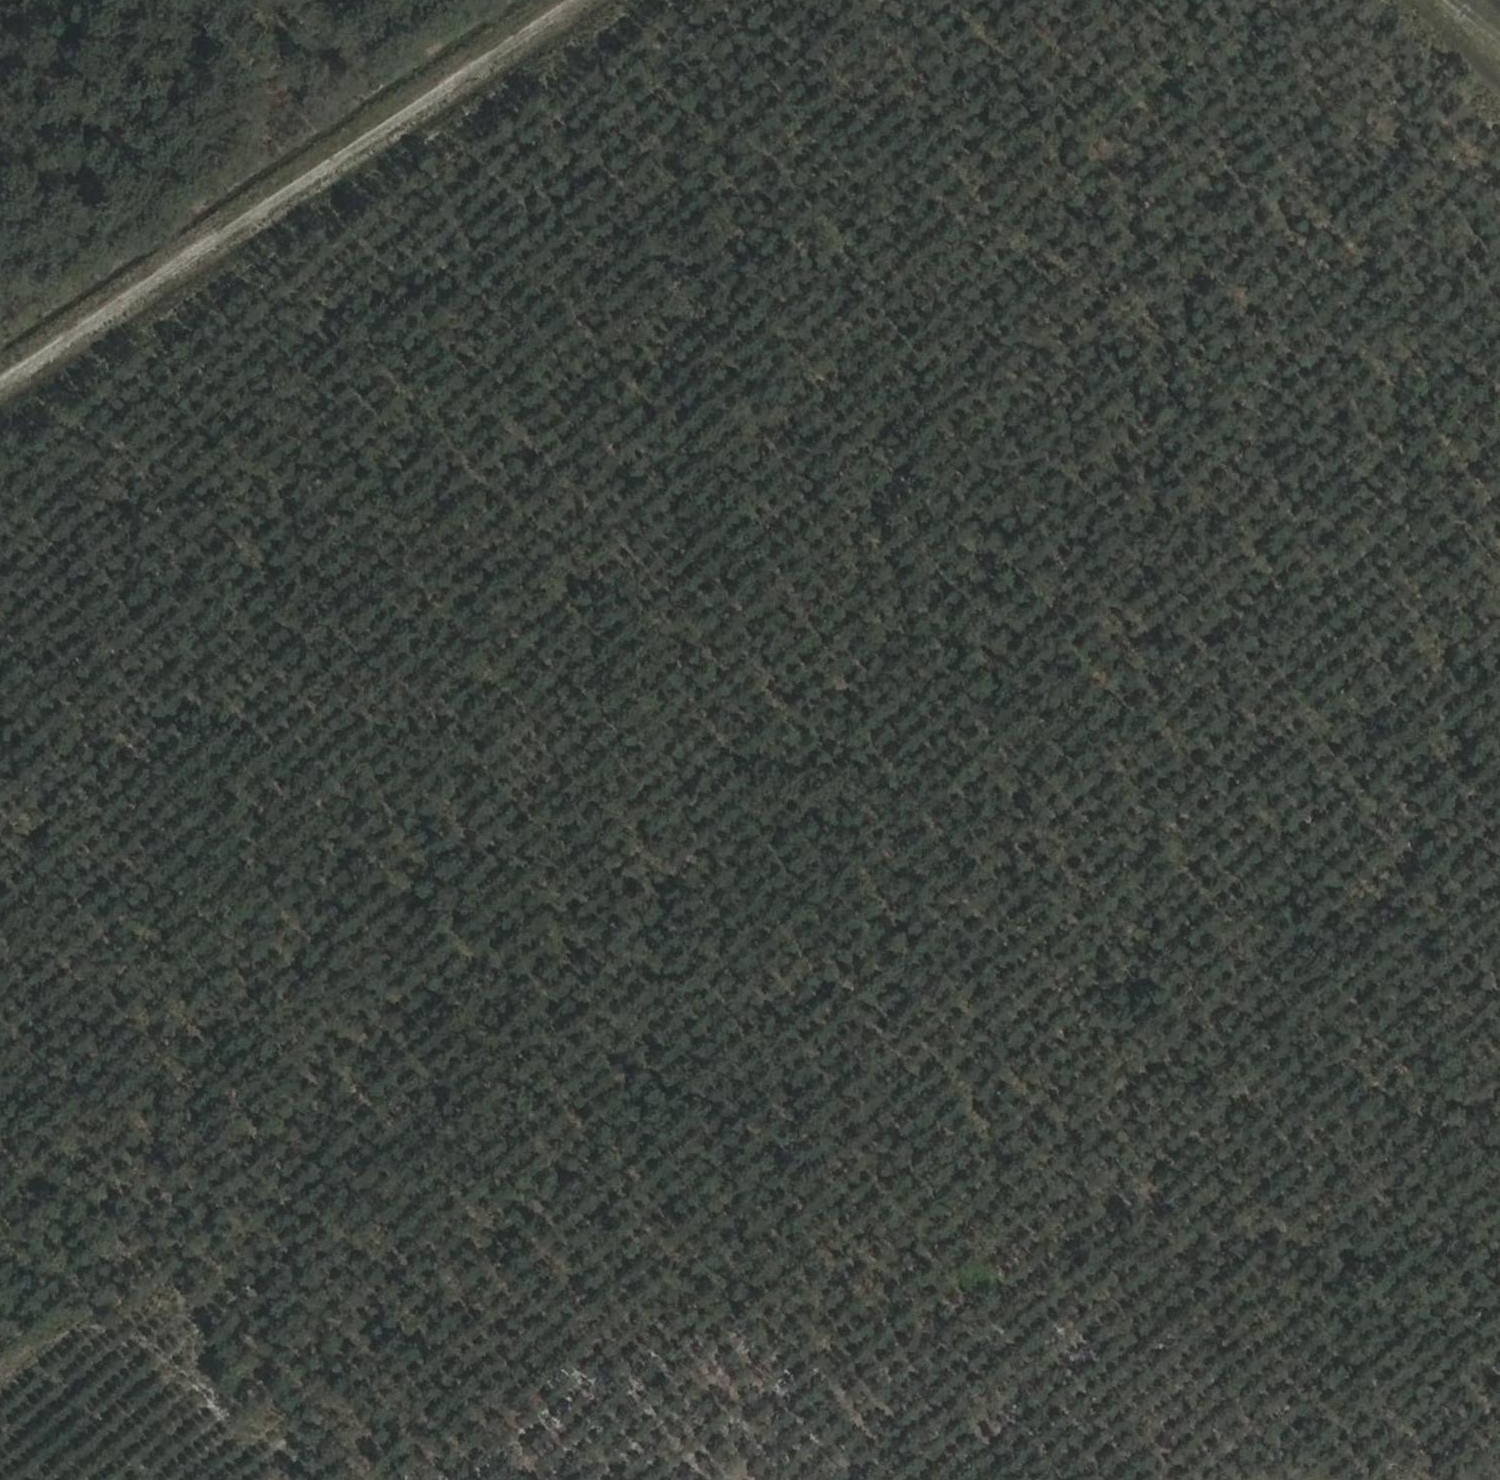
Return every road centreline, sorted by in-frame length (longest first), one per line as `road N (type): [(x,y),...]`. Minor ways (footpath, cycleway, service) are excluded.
road 1 (track): [(0,377),(567,0)]

